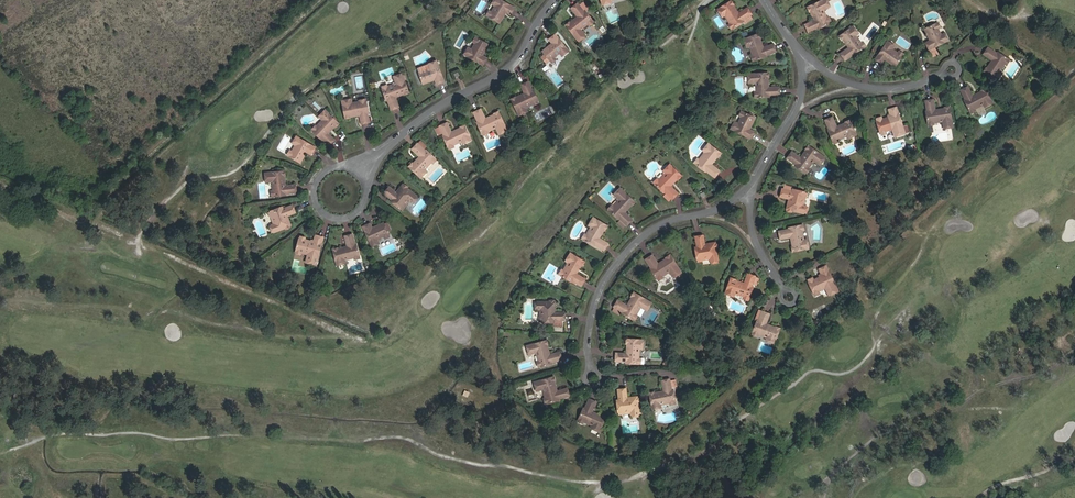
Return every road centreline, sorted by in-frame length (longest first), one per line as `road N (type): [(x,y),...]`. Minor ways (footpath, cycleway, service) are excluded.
road 1 (residential): [(749,191),(655,227),(622,256),(594,301),(587,342),(593,373)]
road 2 (residential): [(555,0),(514,63),(435,109),(358,173)]
road 3 (residential): [(804,57),(871,88),(952,71)]
road 4 (residential): [(804,57),(799,104),(749,191)]
road 5 (residential): [(339,166),(321,176),(315,190),(331,216),(362,207),(367,191),(358,173)]

